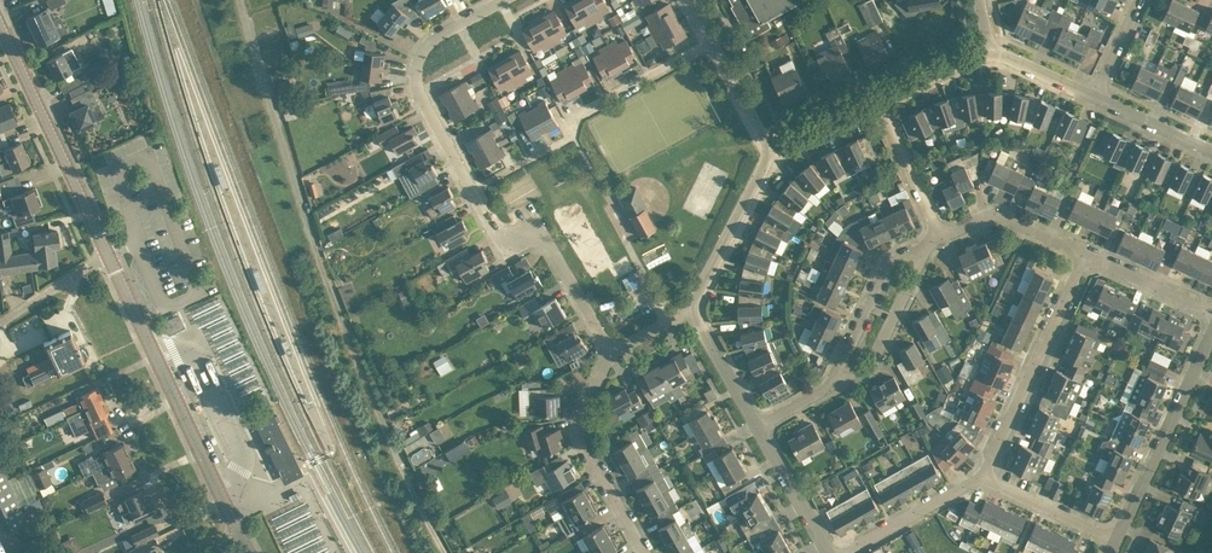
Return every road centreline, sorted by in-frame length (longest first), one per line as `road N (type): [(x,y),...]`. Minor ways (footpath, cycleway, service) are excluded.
road 1 (track): [(240,0),(324,274),(444,552)]
road 2 (tertiary): [(249,552),(107,253)]
road 3 (residential): [(473,191),(573,135),(574,115),(711,41)]
road 4 (tertiary): [(107,253),(0,25)]
road 5 (residential): [(473,191),(418,83),(418,60),(428,44),(503,0)]
road 6 (residential): [(983,477),(1086,254)]
road 7 (residential): [(613,352),(547,238),(537,230),(500,233),(473,191)]
road 8 (residential): [(1115,540),(1211,337)]
road 9 (residential): [(646,552),(579,431),(613,352)]
road 10 (residential): [(693,308),(772,150)]
road 11 (residential): [(834,383),(883,271),(899,255),(922,256)]
road 12 (residential): [(834,383),(874,359),(922,256)]
road 13 (residential): [(1086,254),(1005,216),(939,234)]
road 14 (residential): [(850,552),(983,477)]
road 15 (residential): [(983,477),(1115,540)]
road 16 (residential): [(939,234),(880,103)]
road 17 (residential): [(829,552),(757,428)]
road 18 (residential): [(1211,314),(1086,254)]
road 19 (residential): [(757,428),(693,308)]
road 20 (residential): [(1211,150),(1094,95)]
road 21 (residential): [(0,320),(107,253)]
road 22 (residential): [(772,150),(711,41)]
road 23 (residential): [(880,103),(991,52)]

